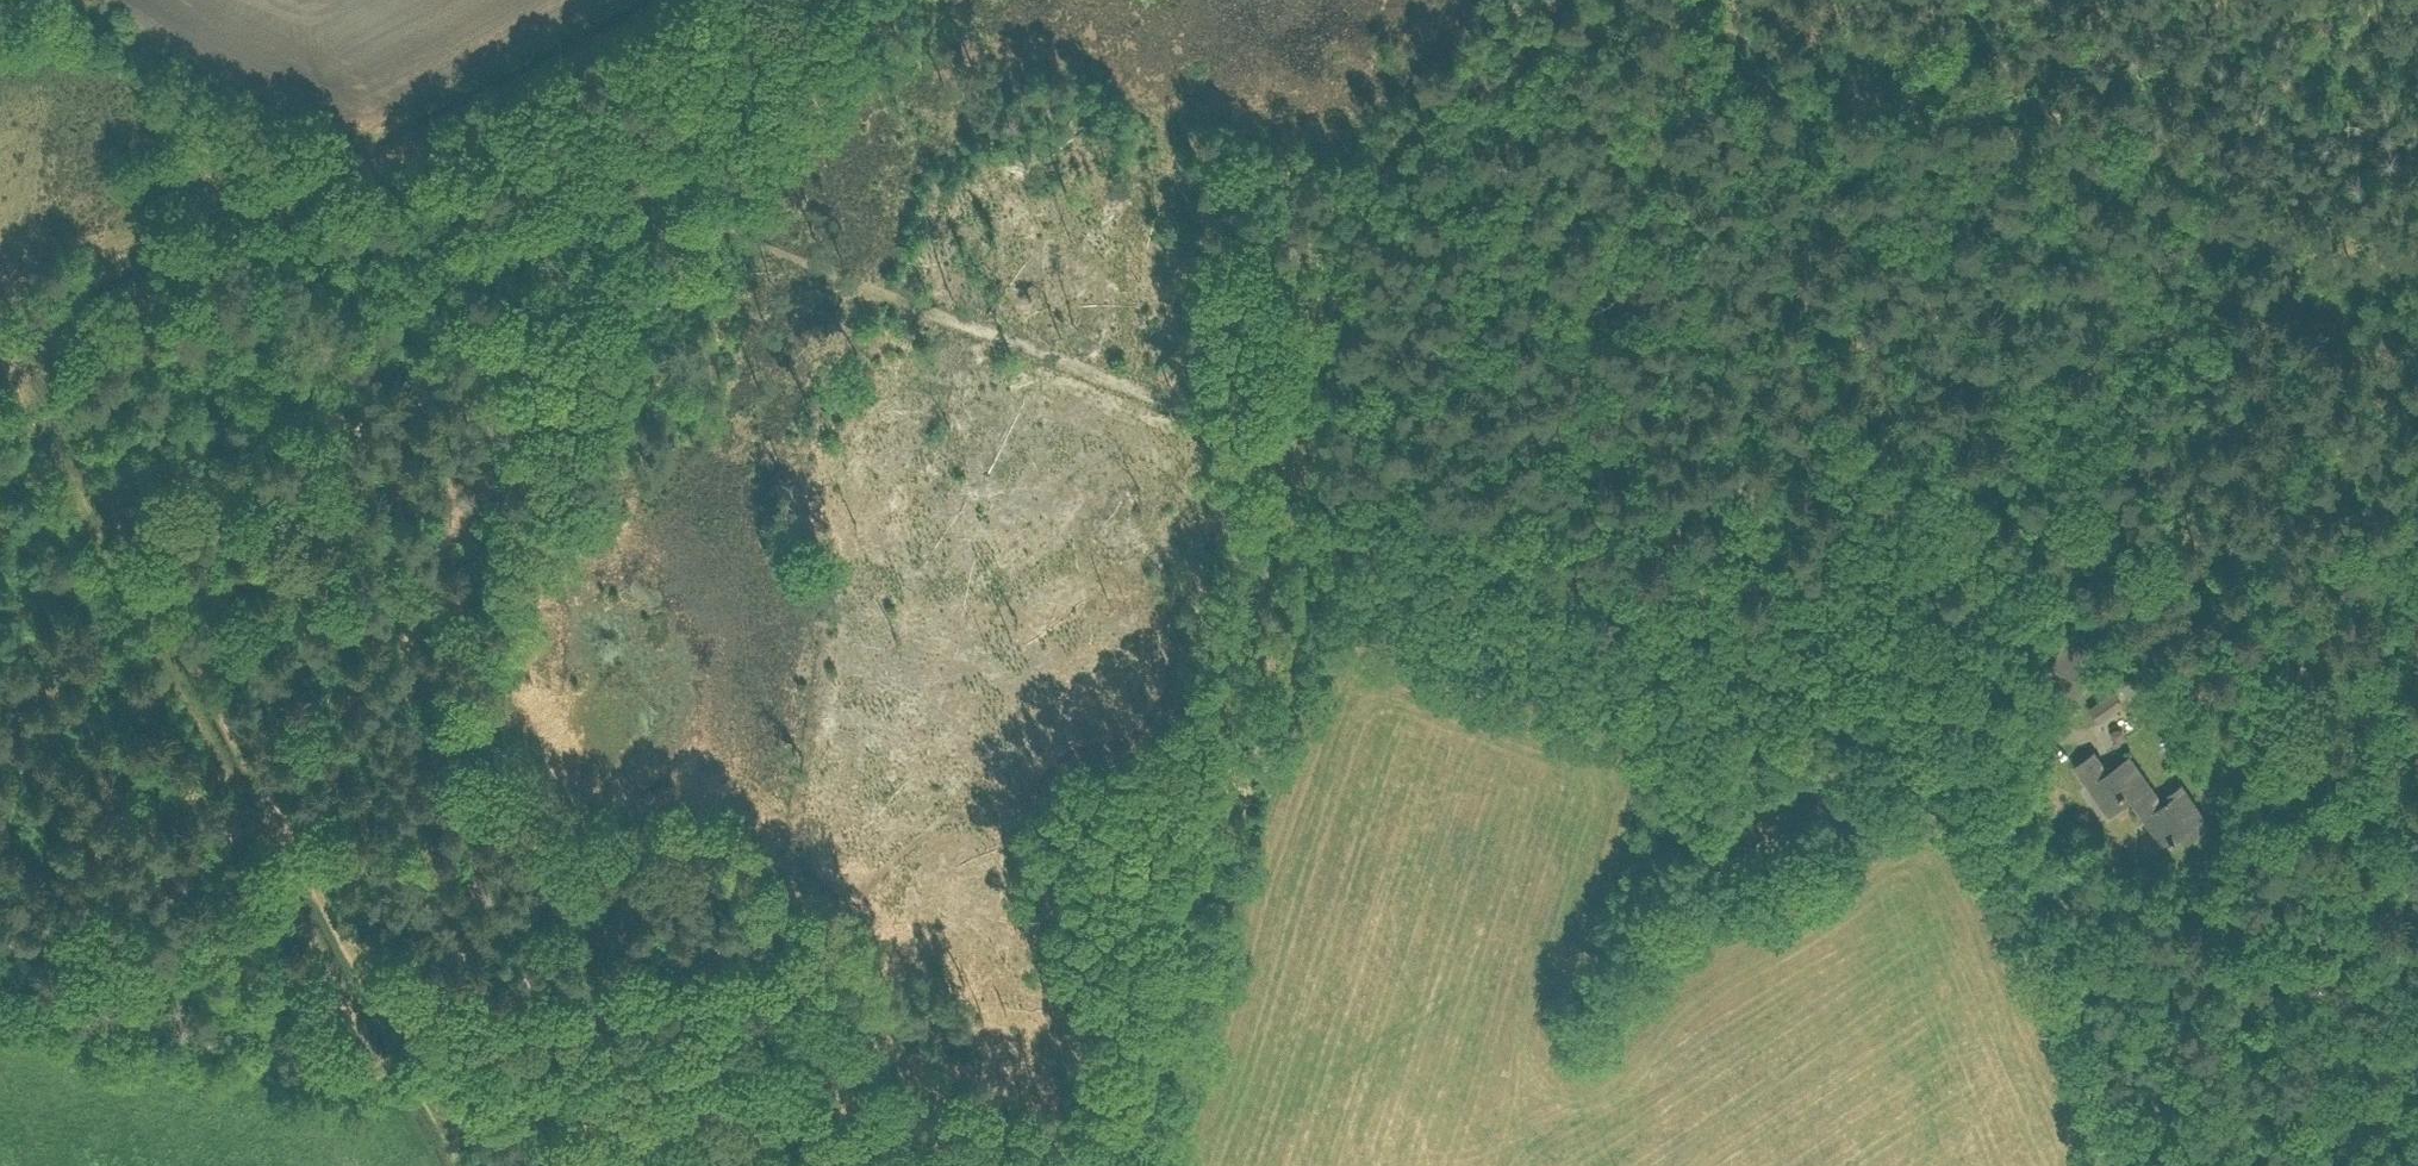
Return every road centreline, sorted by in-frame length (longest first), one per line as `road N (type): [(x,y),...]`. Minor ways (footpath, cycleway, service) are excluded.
road 1 (track): [(2417,275),(2402,281),(2273,238),(1661,0)]
road 2 (track): [(2064,729),(2036,710),(1990,698),(1954,715),(1939,746),(2135,1165)]

